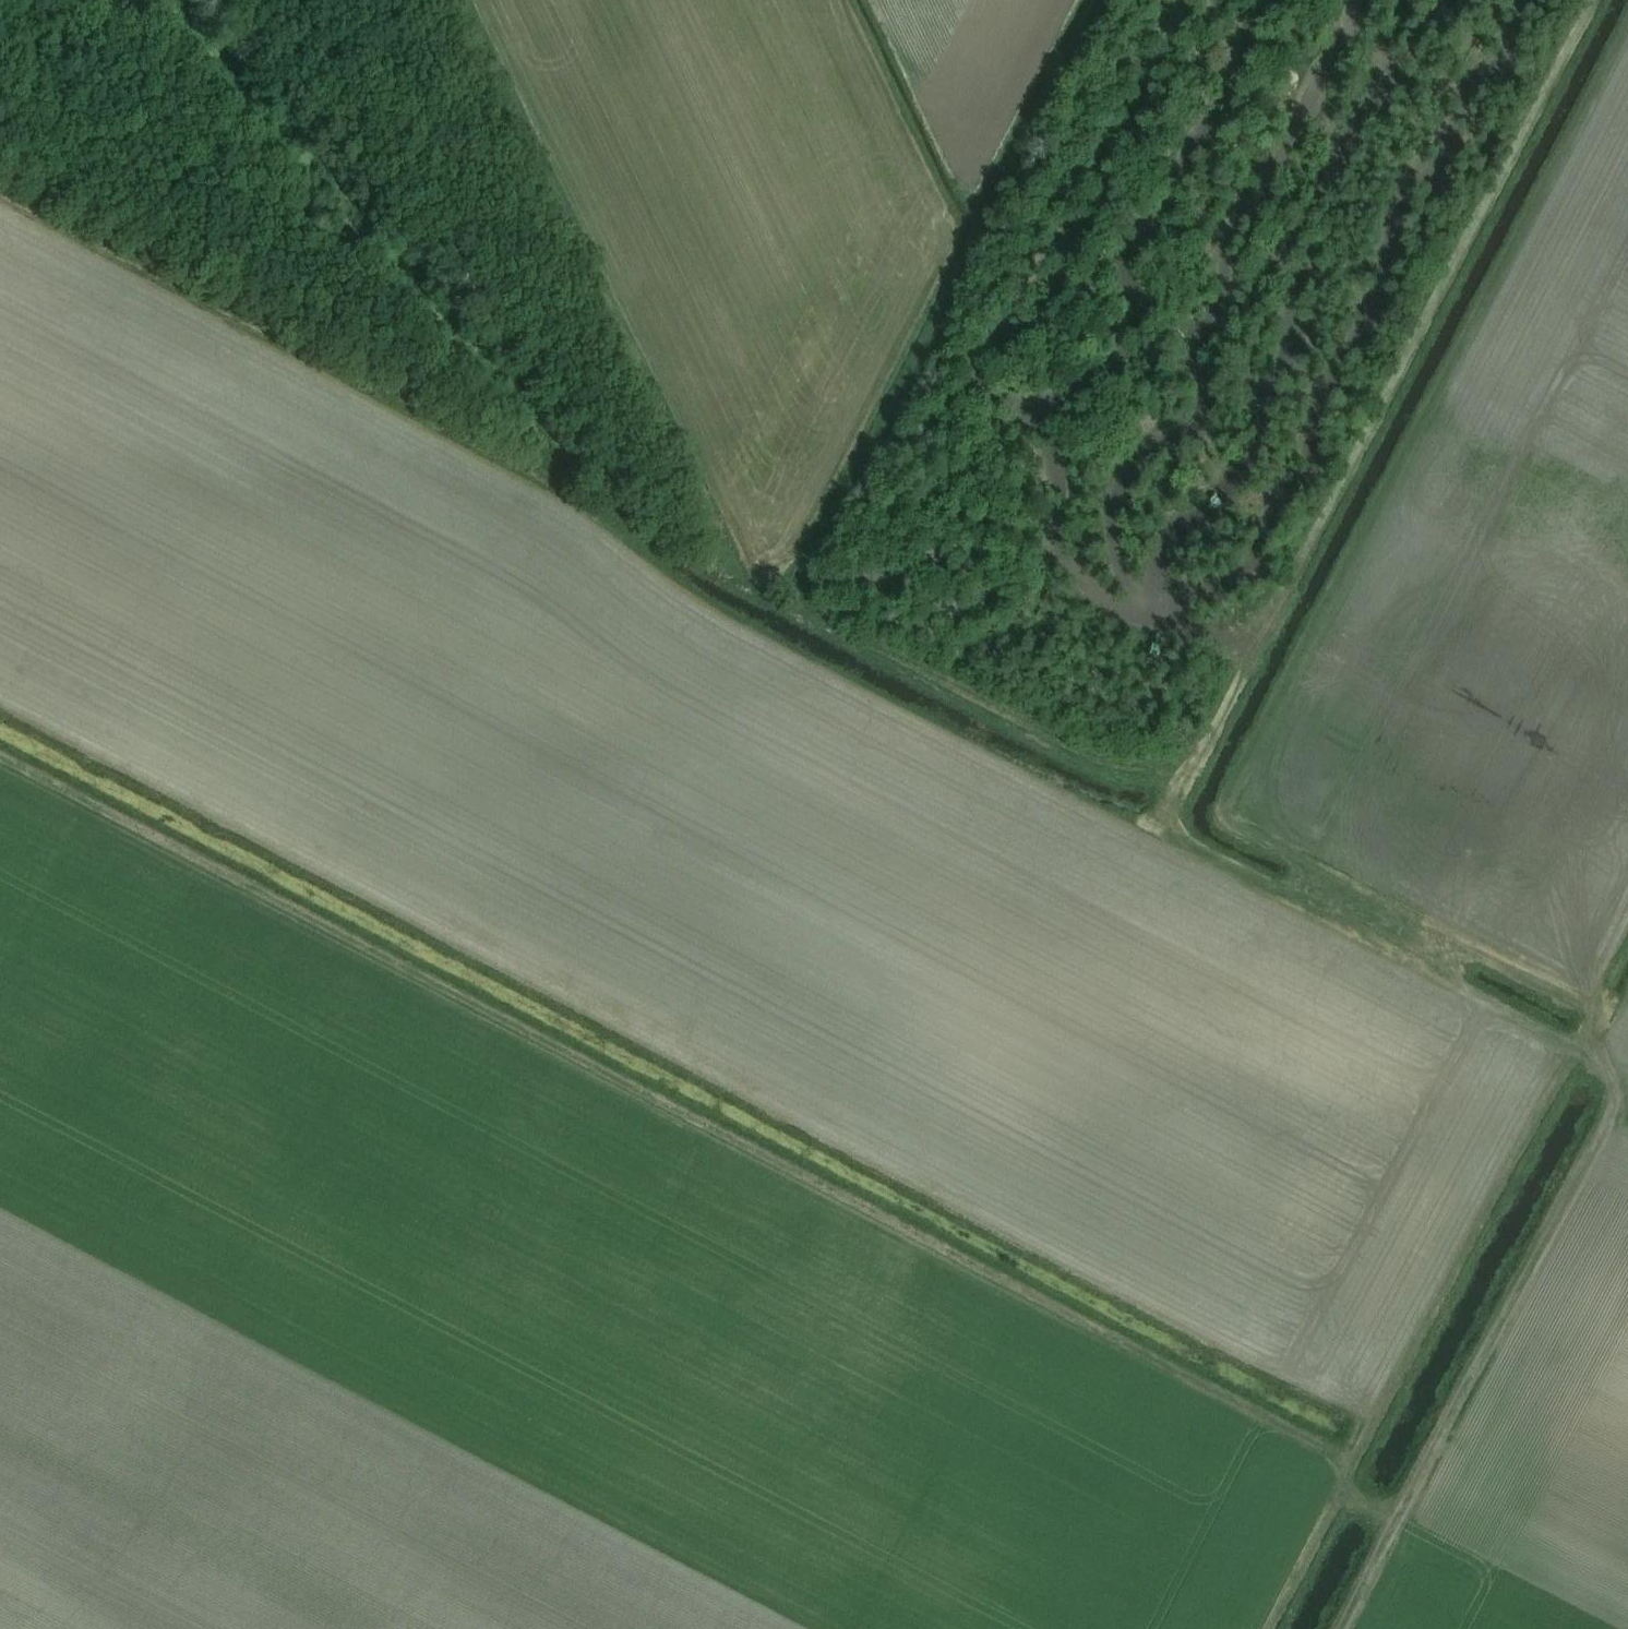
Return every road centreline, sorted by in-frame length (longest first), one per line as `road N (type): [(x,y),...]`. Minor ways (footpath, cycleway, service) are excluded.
road 1 (track): [(1594,0),(1186,790)]

